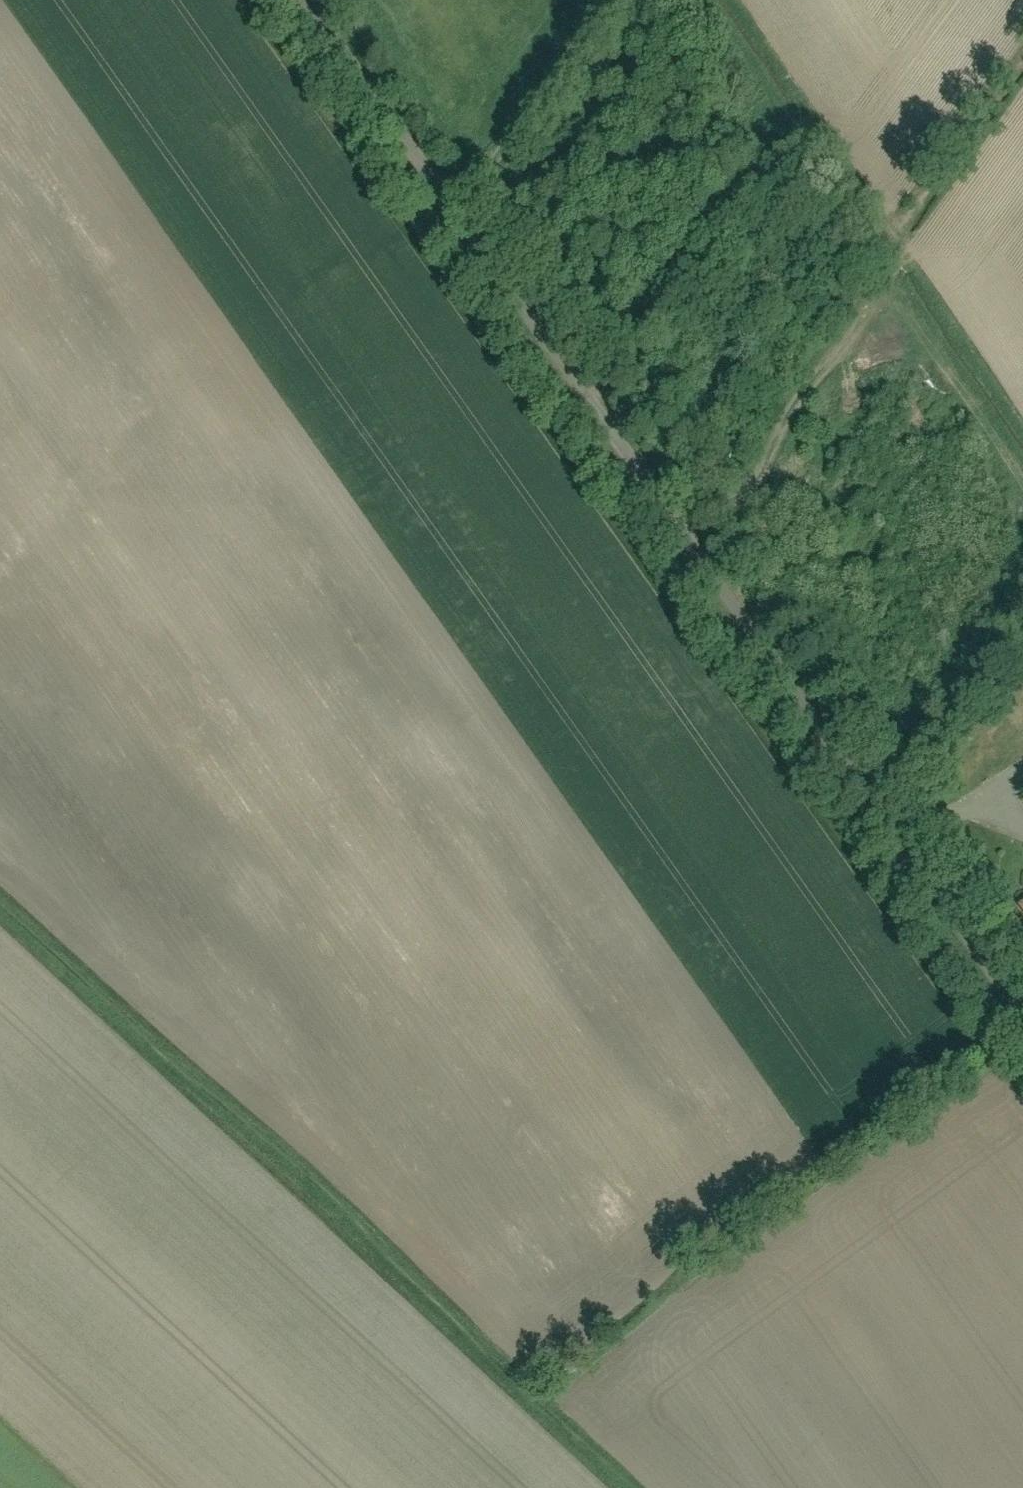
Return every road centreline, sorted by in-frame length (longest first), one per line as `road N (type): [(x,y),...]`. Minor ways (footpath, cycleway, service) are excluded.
road 1 (residential): [(315,0),(724,561),(1022,1006)]

